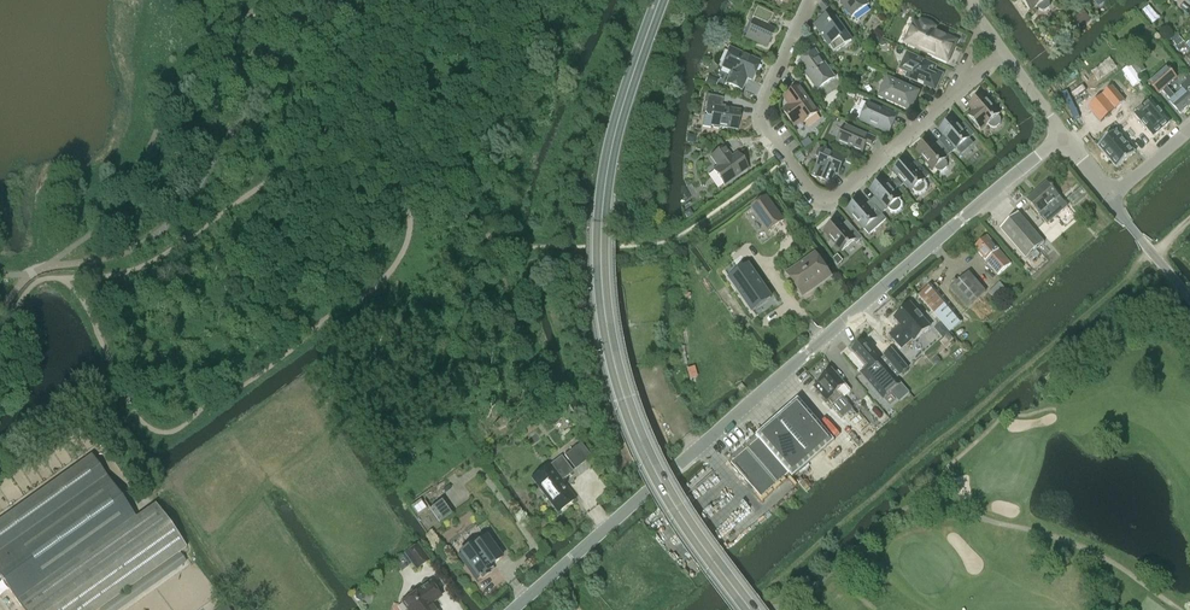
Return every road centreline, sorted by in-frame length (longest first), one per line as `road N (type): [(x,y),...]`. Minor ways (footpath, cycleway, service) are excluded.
road 1 (unclassified): [(513,609),(1062,136)]
road 2 (secondary): [(750,609),(654,470),(623,398),(605,322),(600,251),(608,175),(659,0)]
road 3 (residential): [(959,85),(839,203),(817,200),(775,144),(768,117),(816,0)]
road 4 (unclassified): [(1189,297),(1108,196)]

